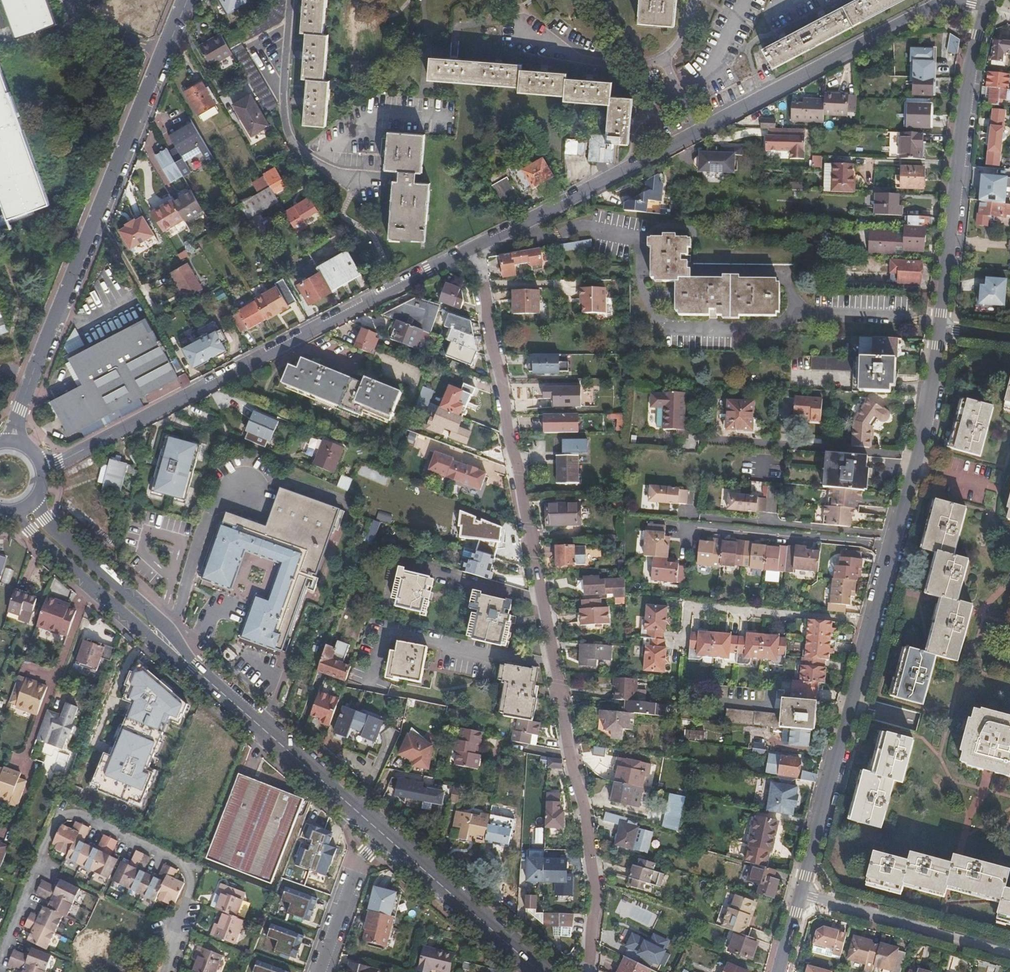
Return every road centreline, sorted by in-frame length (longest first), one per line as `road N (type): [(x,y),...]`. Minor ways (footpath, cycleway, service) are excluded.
road 1 (residential): [(582,971),(595,911),(592,866),(473,248)]
road 2 (residential): [(939,330),(927,424),(800,895)]
road 3 (residential): [(473,248),(953,0)]
road 4 (residential): [(42,471),(473,248)]
road 5 (tertiary): [(13,442),(32,376),(187,0)]
road 6 (residential): [(0,961),(56,824),(69,814),(91,813),(190,870),(165,971)]
road 7 (residential): [(986,6),(939,330)]
road 8 (secondary): [(192,667),(382,833)]
road 9 (secondary): [(15,511),(192,667)]
road 10 (secondary): [(192,667),(170,632),(33,501)]
road 11 (residential): [(1009,953),(800,895)]
road 12 (secondary): [(382,833),(540,971)]
road 13 (residential): [(382,833),(353,873),(318,971)]

